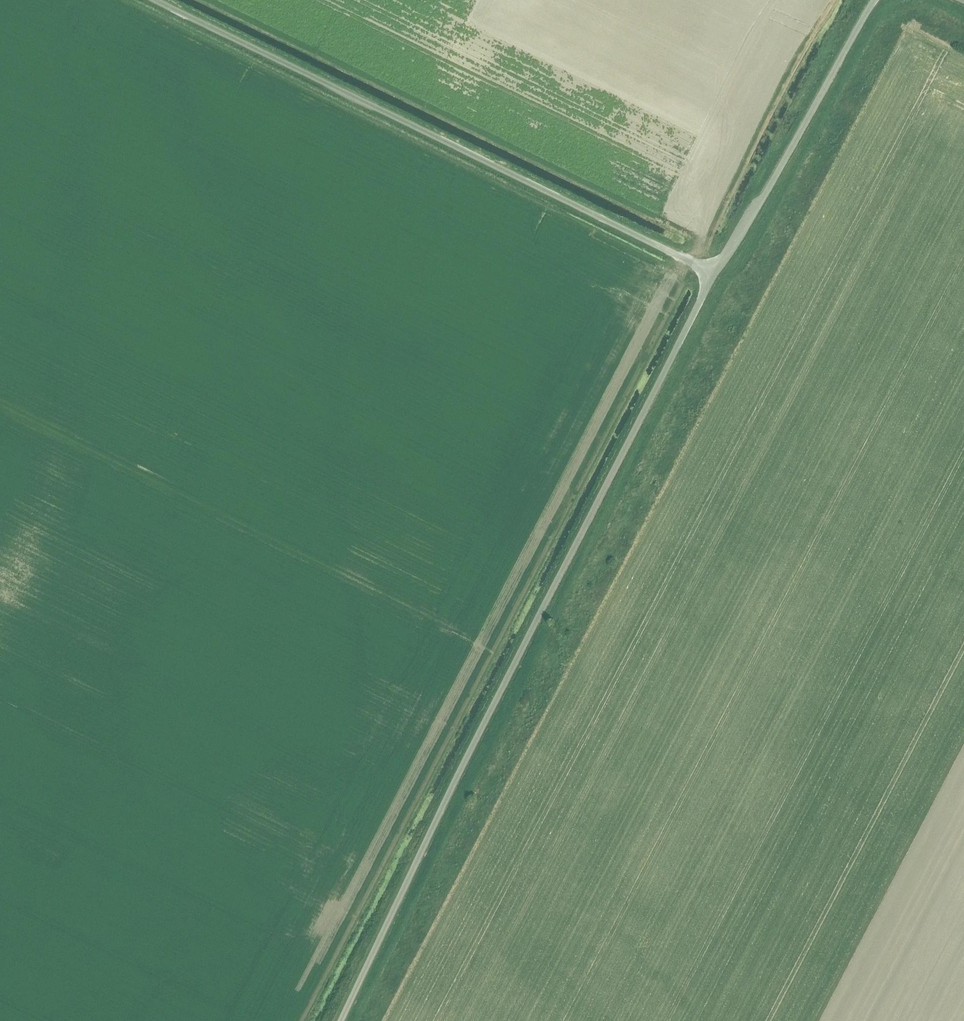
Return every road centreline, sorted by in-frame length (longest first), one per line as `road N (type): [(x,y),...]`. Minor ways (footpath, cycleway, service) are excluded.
road 1 (unclassified): [(340,1020),(709,274)]
road 2 (unclassified): [(709,274),(160,0)]
road 3 (unclassified): [(709,274),(876,0)]

